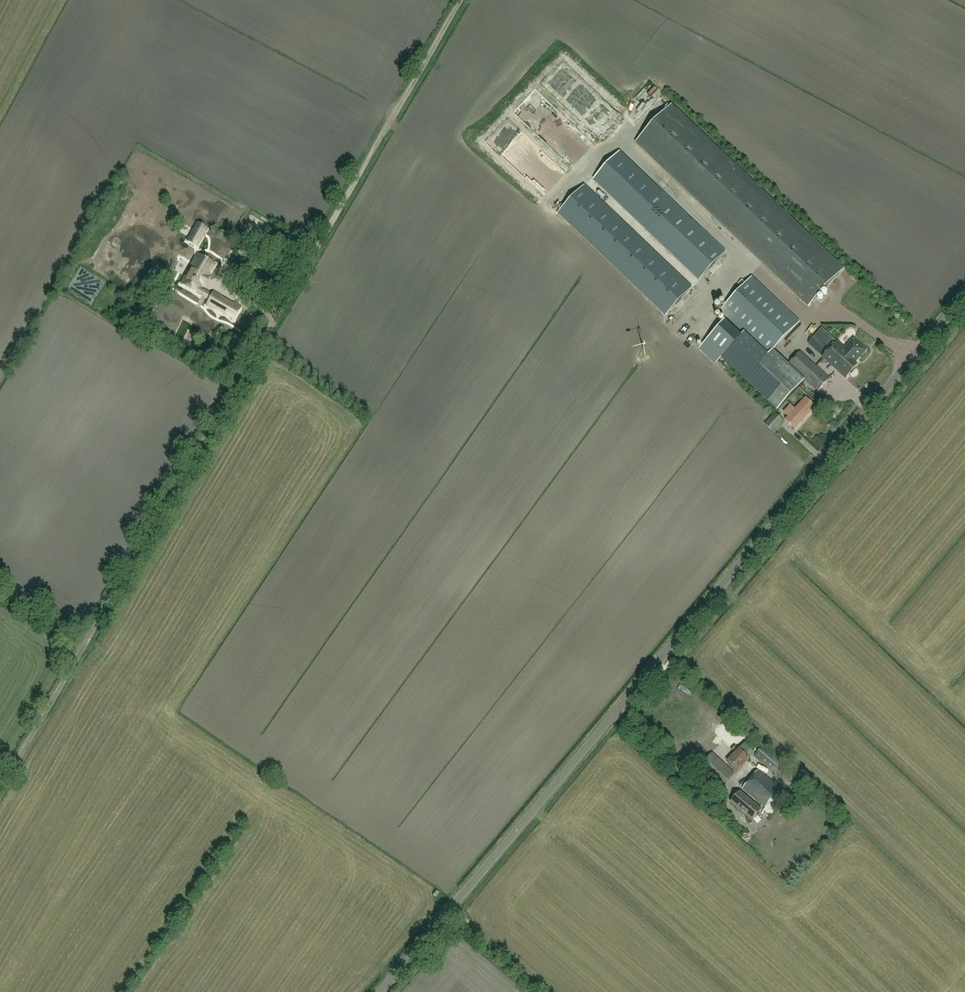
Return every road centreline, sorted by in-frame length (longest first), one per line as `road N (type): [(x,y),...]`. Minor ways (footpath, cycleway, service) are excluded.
road 1 (track): [(460,0),(0,790)]
road 2 (unclassified): [(382,991),(964,301)]

